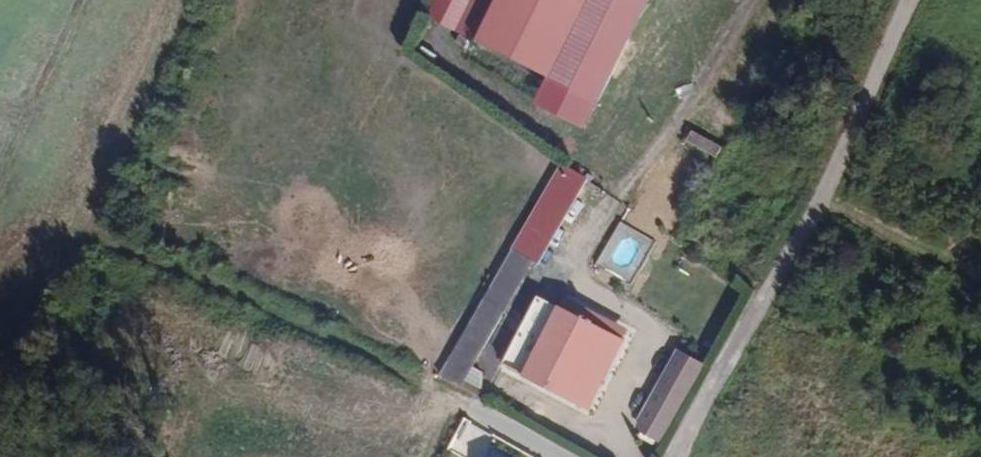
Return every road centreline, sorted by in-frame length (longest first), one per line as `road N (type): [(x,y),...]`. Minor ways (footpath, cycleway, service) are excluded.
road 1 (track): [(668,456),(908,0)]
road 2 (track): [(552,456),(129,255)]

